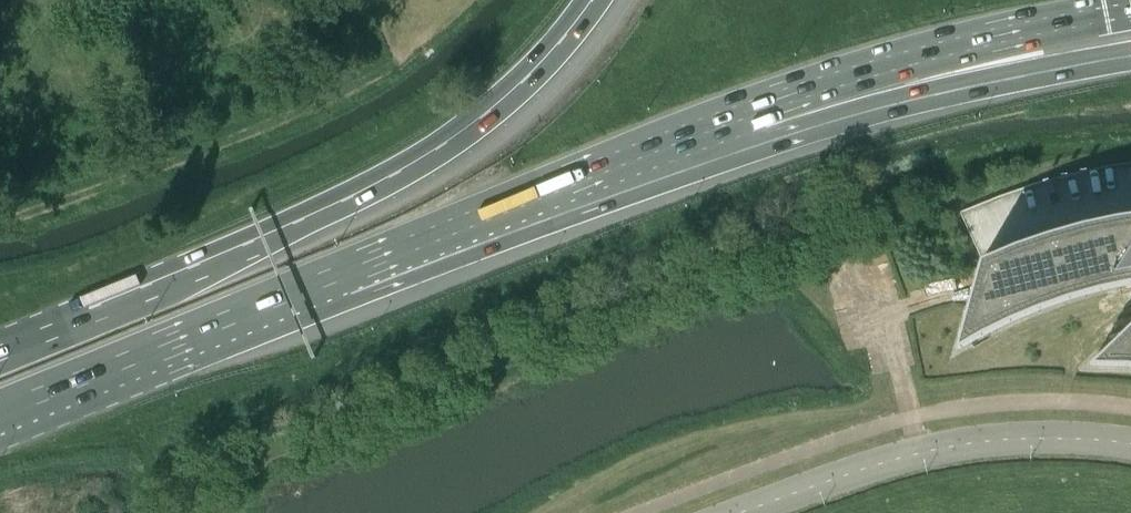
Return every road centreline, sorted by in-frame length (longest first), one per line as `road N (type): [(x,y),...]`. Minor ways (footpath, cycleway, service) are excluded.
road 1 (trunk): [(0,411),(757,107)]
road 2 (trunk): [(596,0),(490,117),(366,195),(0,353)]
road 3 (unclassified): [(745,512),(914,455),(979,442),(1130,444)]
road 4 (trunk): [(757,107),(951,45),(1130,9)]
road 5 (motorway): [(757,107),(964,88),(1130,56)]

